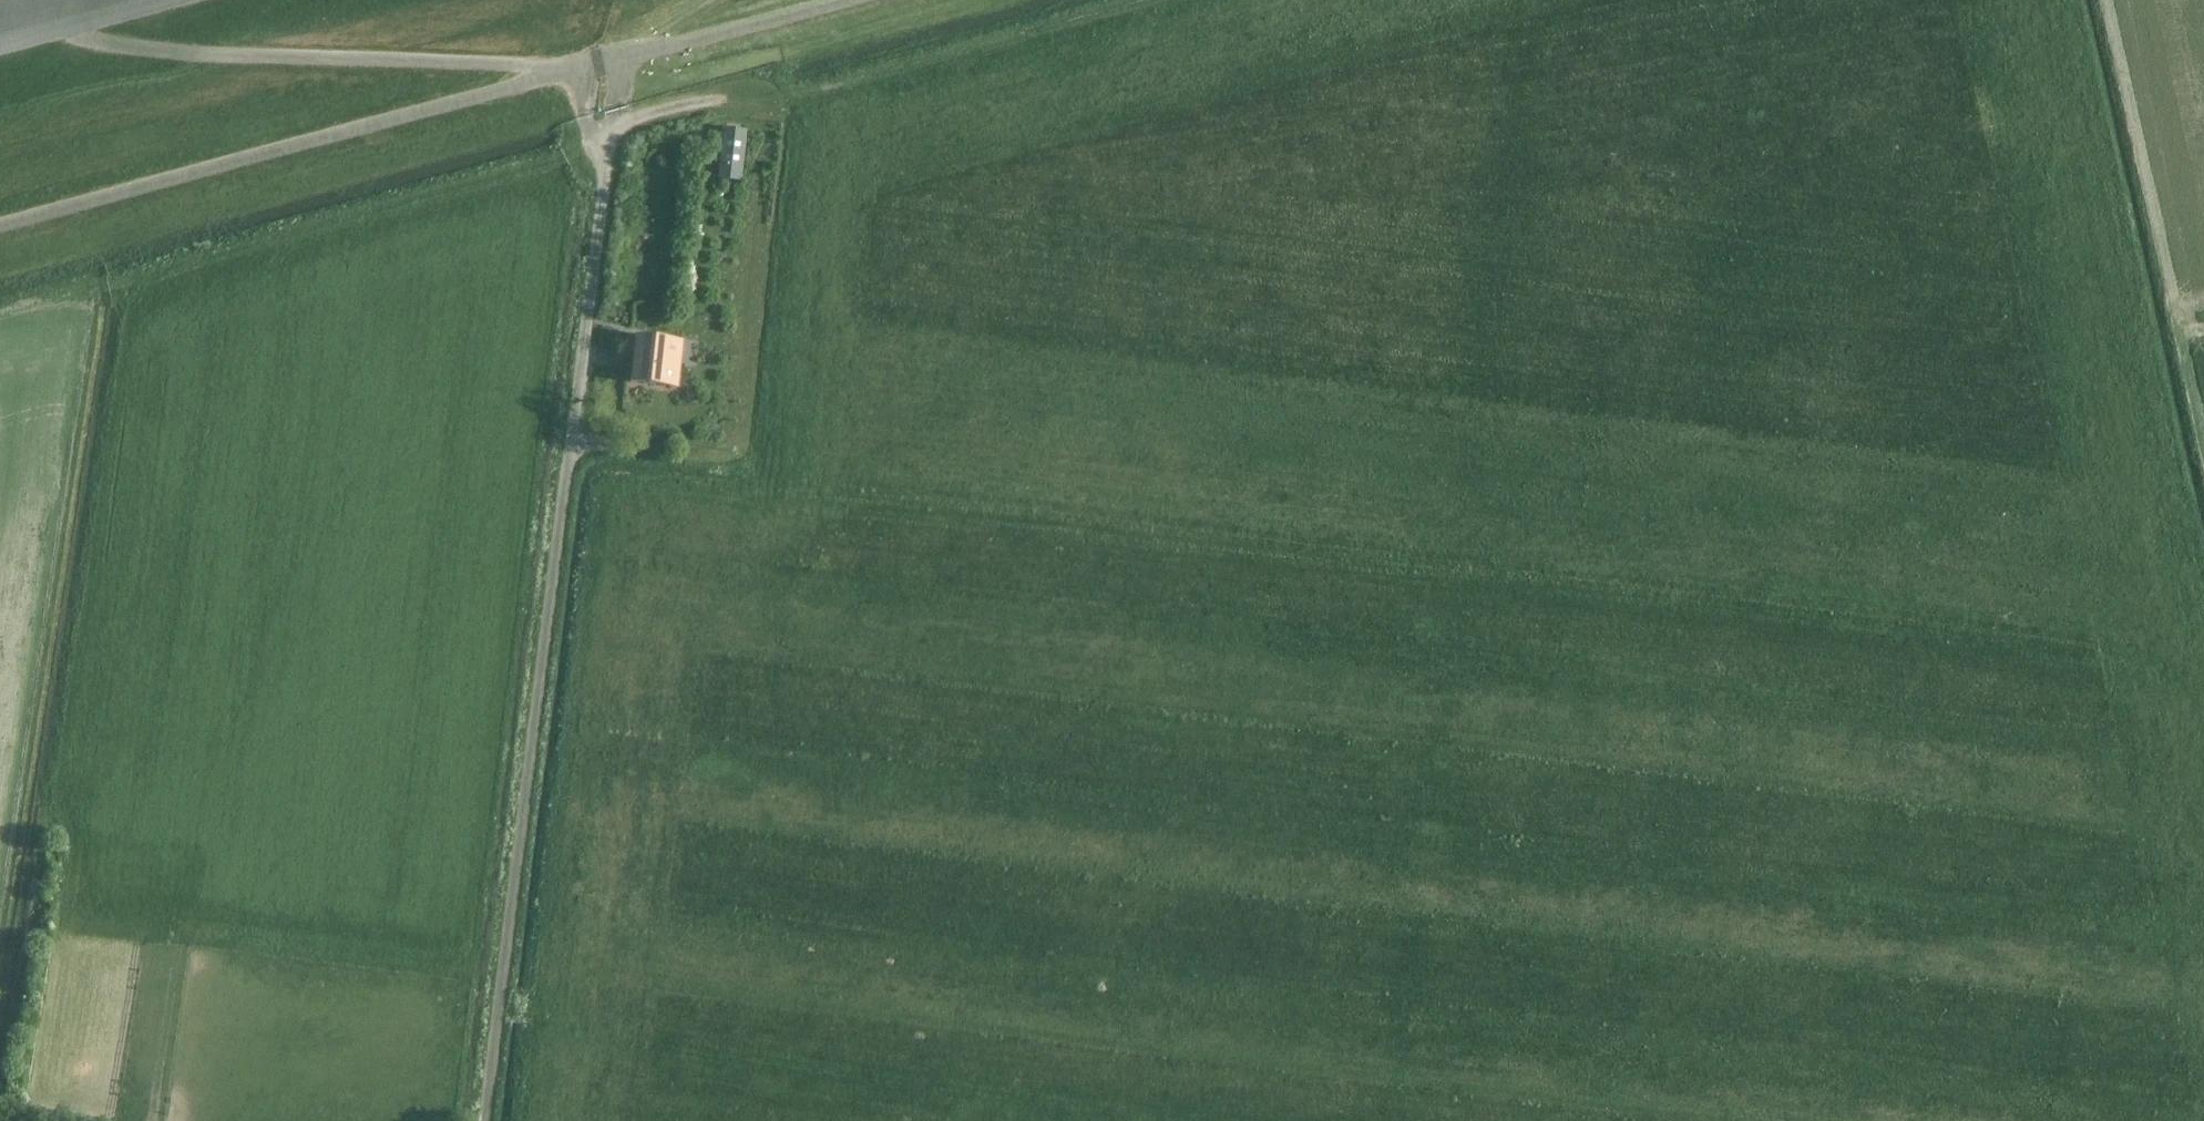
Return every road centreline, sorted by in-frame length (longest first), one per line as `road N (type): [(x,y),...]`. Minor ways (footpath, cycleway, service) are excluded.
road 1 (track): [(561,71),(139,48),(58,31)]
road 2 (track): [(0,47),(175,0)]

